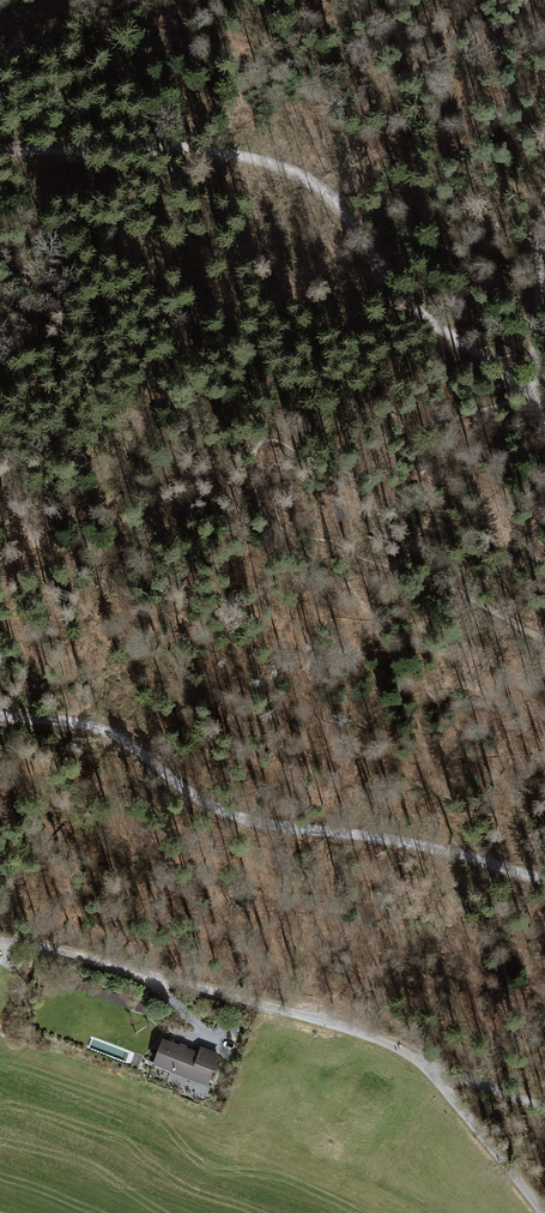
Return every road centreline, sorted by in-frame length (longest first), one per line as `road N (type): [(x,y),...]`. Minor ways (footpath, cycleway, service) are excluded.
road 1 (track): [(0,941),(333,1024),(401,1050),(439,1081),(542,1212)]
road 2 (track): [(544,879),(411,844),(234,816),(119,739),(0,715)]
road 3 (track): [(174,148),(262,161),(318,188),(420,313),(534,392)]
road 4 (track): [(0,153),(174,148)]
road 5 (track): [(86,0),(174,148)]
road 6 (track): [(534,392),(544,222)]
road 7 (track): [(544,1109),(429,1070)]

